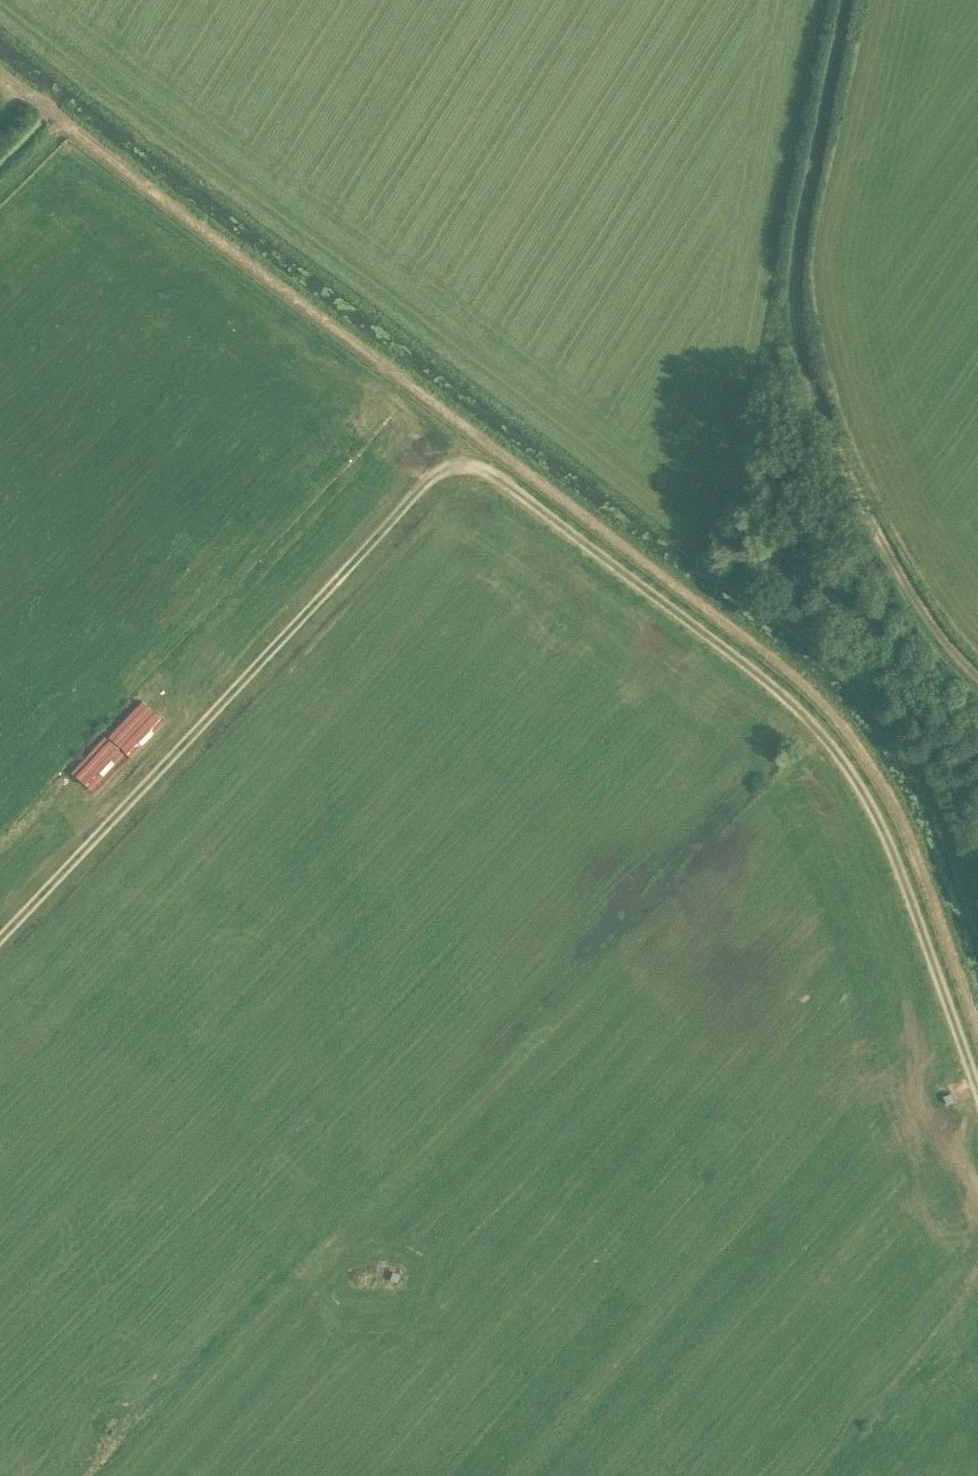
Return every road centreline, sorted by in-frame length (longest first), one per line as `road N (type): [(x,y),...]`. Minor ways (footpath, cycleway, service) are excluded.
road 1 (track): [(977,683),(896,576),(819,415),(786,299),(844,0)]

